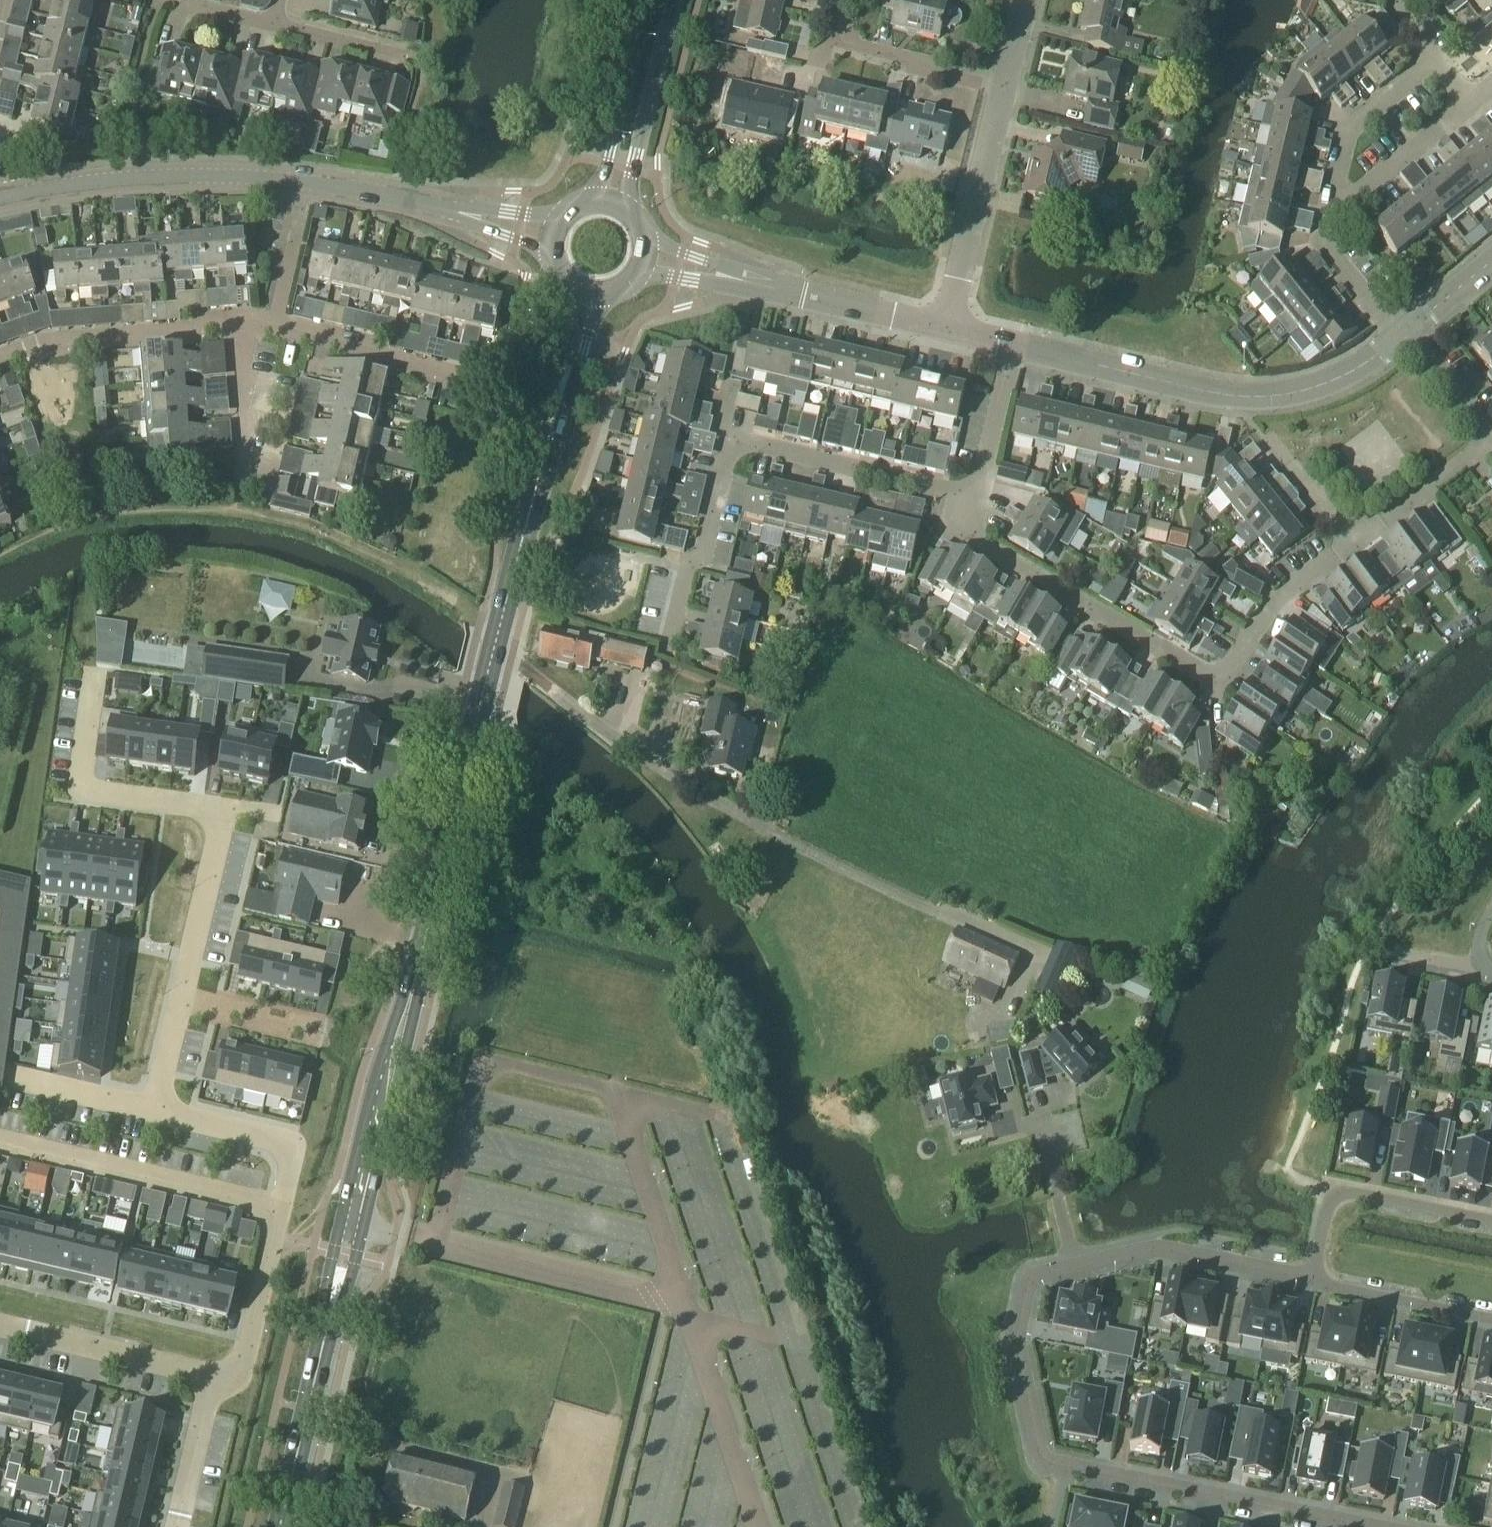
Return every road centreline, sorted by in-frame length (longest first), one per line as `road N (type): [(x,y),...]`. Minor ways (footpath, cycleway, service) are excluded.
road 1 (secondary): [(280,1526),(493,645),(587,295)]
road 2 (residential): [(1312,1280),(1149,1250),(1031,1280),(1016,1346),(1048,1465),(1361,1526)]
road 3 (residential): [(977,500),(972,531),(980,544),(1202,680),(1237,665),(1287,597),(1347,544)]
road 4 (residential): [(176,1004),(219,831),(199,806),(73,797),(89,679)]
road 5 (residential): [(1015,346),(1233,399),(1349,376),(1400,339)]
road 6 (tertiary): [(303,184),(137,181),(0,199)]
road 7 (residential): [(279,1204),(0,1143)]
road 8 (tertiary): [(554,236),(303,184)]
road 9 (residential): [(977,500),(730,440)]
road 10 (residential): [(1491,1222),(1345,1192),(1326,1208),(1312,1280)]
road 11 (residential): [(948,328),(1003,89)]
road 12 (residential): [(241,329),(53,347),(0,363)]
road 13 (secondary): [(628,213),(680,0)]
road 14 (residential): [(479,386),(270,325)]
road 15 (residential): [(673,650),(730,440)]
road 16 (residential): [(0,1330),(207,1378)]
road 17 (secondary): [(646,0),(594,203)]
road 18 (residential): [(1003,89),(851,45),(839,27),(840,0)]
road 19 (residential): [(207,1378),(227,1379),(246,1359),(279,1204)]
road 20 (residential): [(279,1204),(288,1156),(277,1136),(154,1108)]
road 21 (residential): [(1332,210),(1359,119),(1431,59)]
road 22 (residential): [(1312,1280),(1491,1317)]
road 23 (residential): [(1347,544),(1488,444)]
road 24 (residential): [(1332,210),(1468,107)]
road 25 (residential): [(977,500),(1015,346)]
road 26 (residential): [(796,293),(948,328)]
road 27 (residential): [(796,293),(644,260)]
road 28 (residential): [(1400,339),(1328,251),(1332,210)]
road 29 (residential): [(207,1378),(174,1526)]
road 30 (residential): [(270,325),(303,184)]
road 31 (residential): [(317,1036),(176,1004)]
road 32 (residential): [(249,469),(241,329)]
road 33 (residential): [(1400,339),(1488,444)]
road 34 (residential): [(408,57),(277,25)]
road 35 (residential): [(154,1108),(31,1082)]
road 36 (residential): [(1347,544),(1269,448)]

